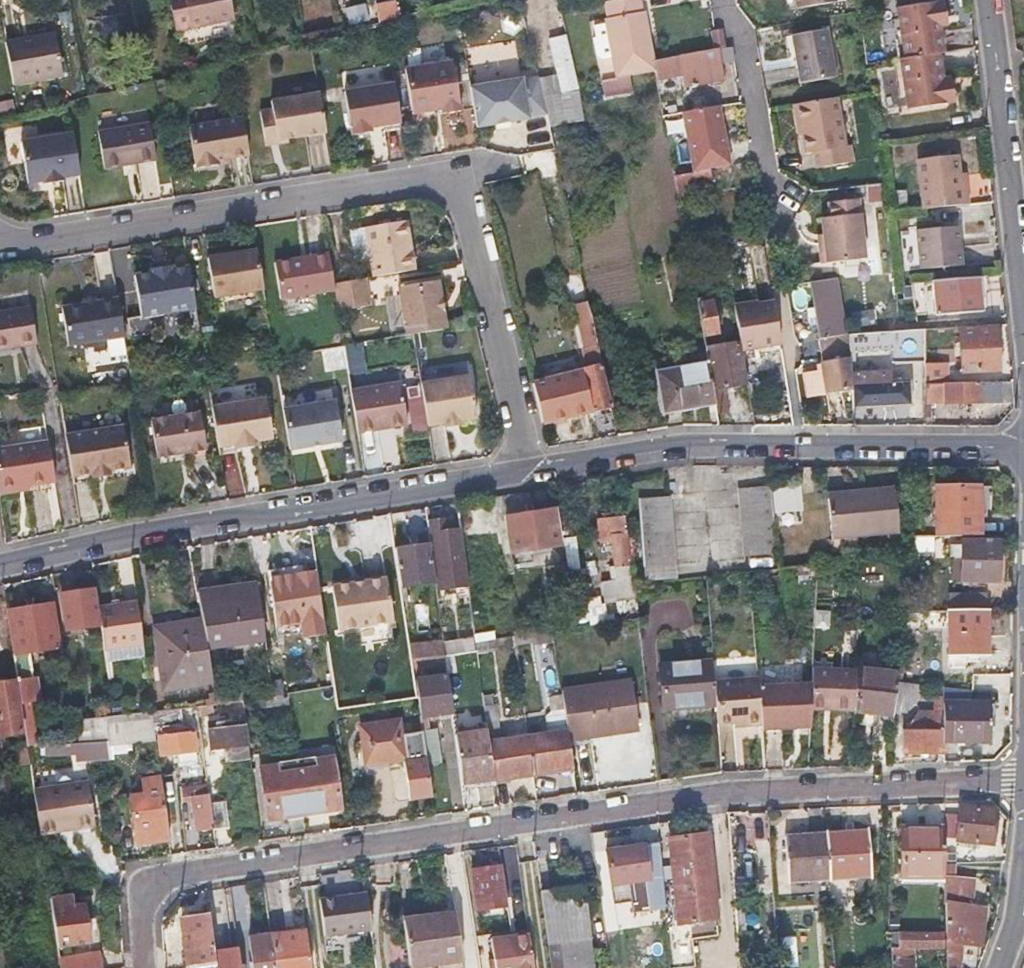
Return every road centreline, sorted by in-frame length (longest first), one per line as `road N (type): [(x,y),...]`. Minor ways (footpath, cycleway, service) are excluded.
road 1 (residential): [(145,967),(140,907),(147,889),(167,876),(749,792),(1023,778)]
road 2 (residential): [(527,465),(464,212),(446,186),(410,179),(35,245)]
road 3 (residential): [(527,465),(0,565)]
road 4 (residential): [(1023,449),(675,445),(527,465)]
road 5 (residential): [(987,0),(1023,309)]
road 6 (residential): [(782,268),(741,37),(726,0)]

